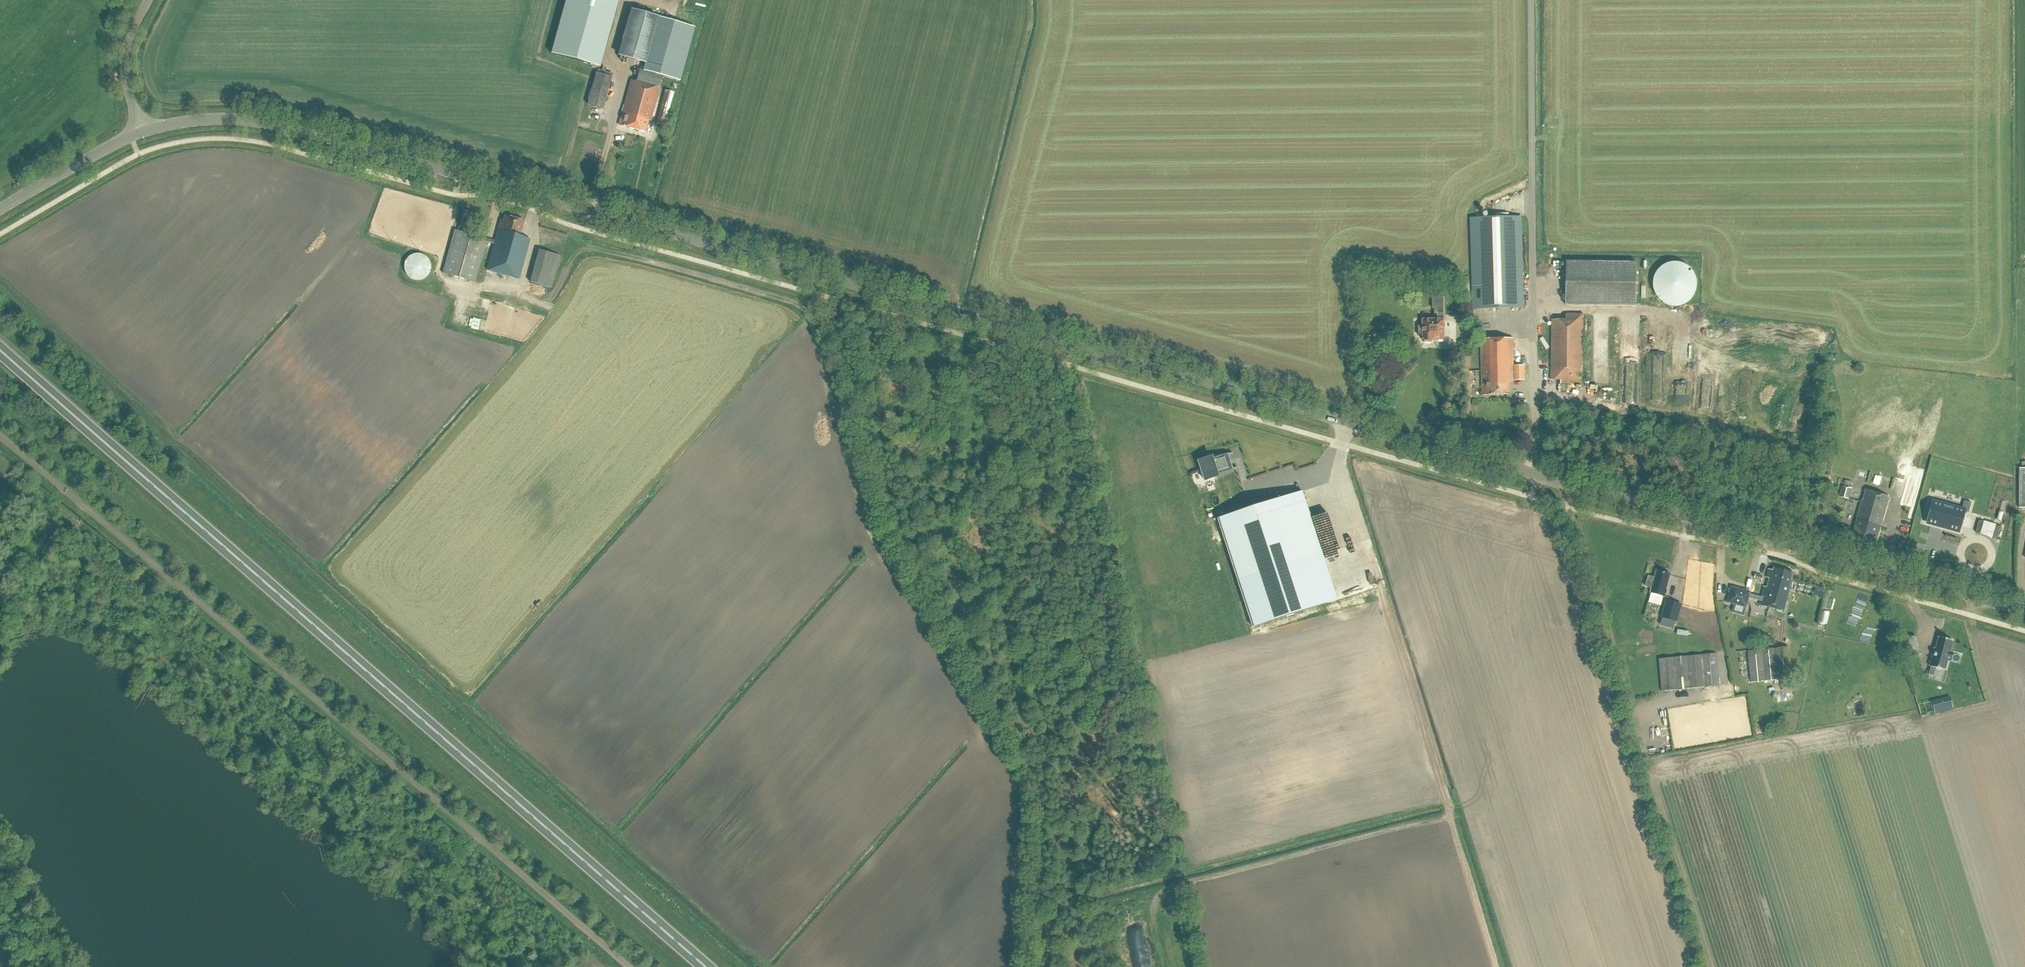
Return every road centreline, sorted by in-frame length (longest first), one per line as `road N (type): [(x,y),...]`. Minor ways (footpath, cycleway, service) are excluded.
road 1 (secondary): [(2024,611),(436,168)]
road 2 (trunk): [(705,966),(0,350)]
road 3 (unclassified): [(628,966),(0,436)]
road 4 (track): [(1499,966),(1368,544)]
road 5 (secondary): [(141,133),(199,120),(260,122),(436,168)]
road 6 (secondary): [(0,209),(141,133)]
road 7 (unclassified): [(141,133),(124,56),(150,0)]

